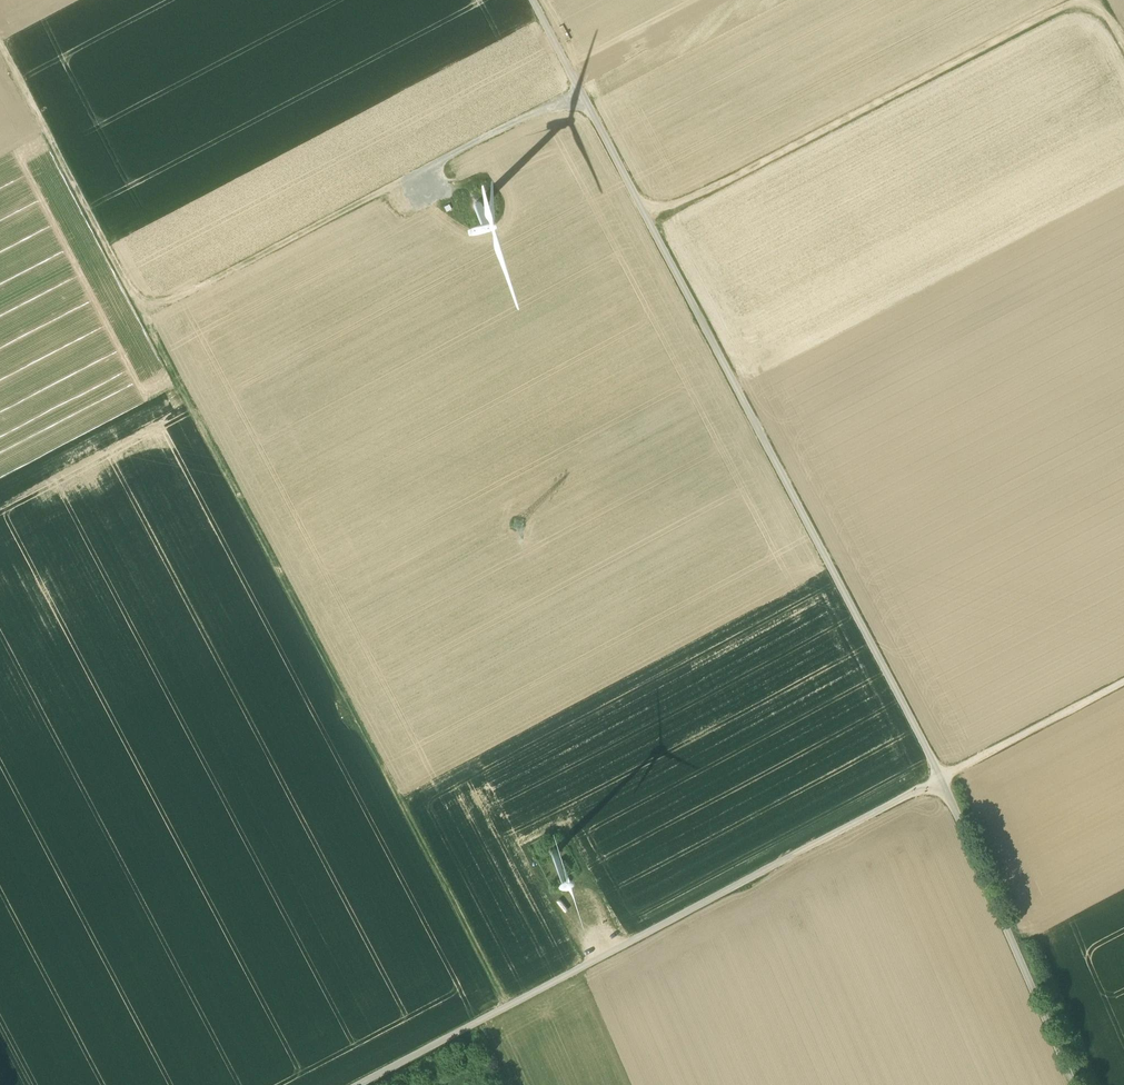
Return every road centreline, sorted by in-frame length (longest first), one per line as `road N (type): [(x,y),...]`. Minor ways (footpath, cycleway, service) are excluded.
road 1 (track): [(533,0),(941,777),(1075,1084)]
road 2 (track): [(356,1084),(1123,680)]
road 3 (track): [(506,1006),(143,314)]
road 4 (track): [(1123,33),(1067,2),(649,223)]
road 5 (track): [(143,314),(578,86)]
road 6 (track): [(0,42),(143,314)]

